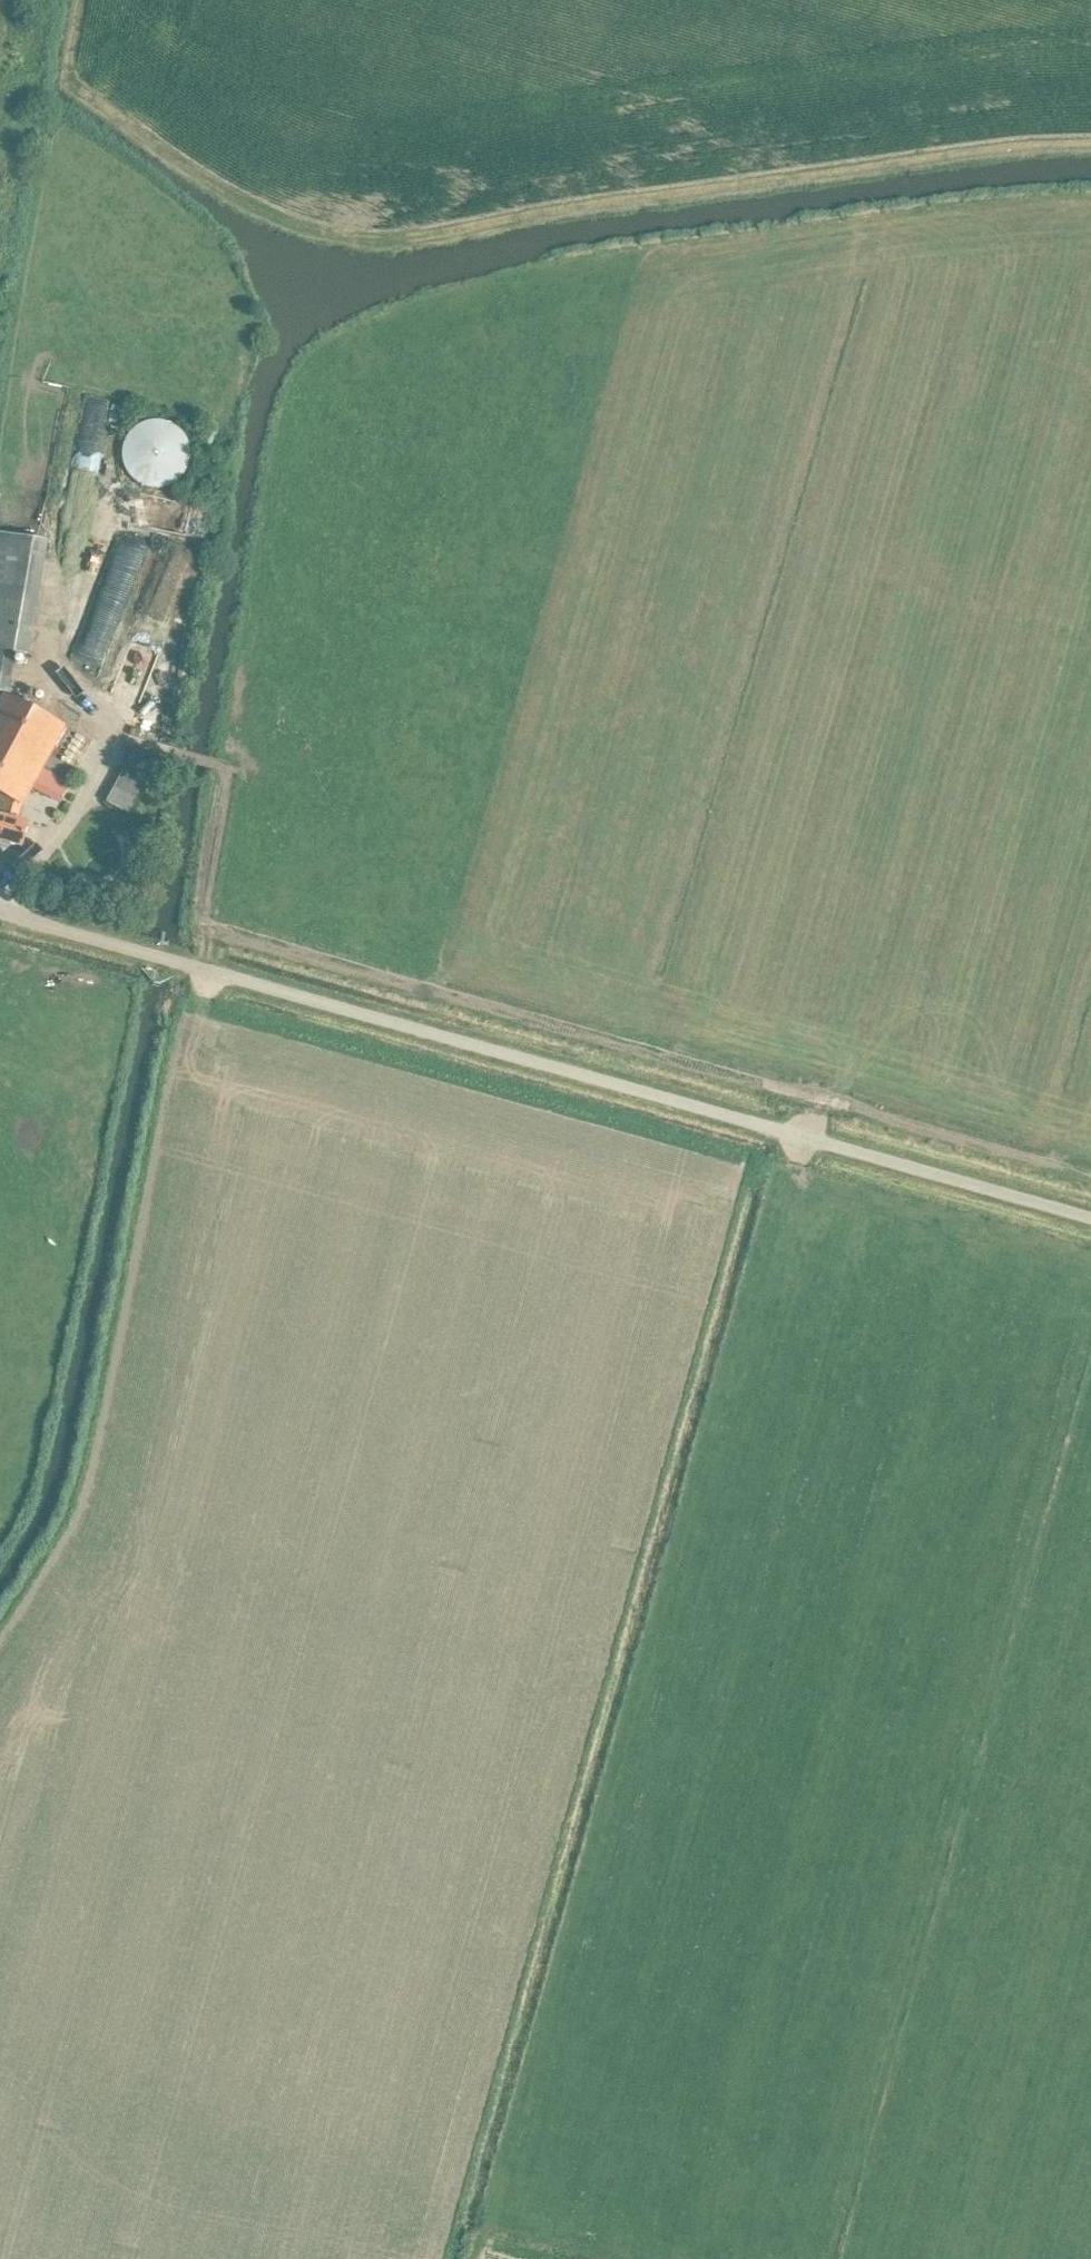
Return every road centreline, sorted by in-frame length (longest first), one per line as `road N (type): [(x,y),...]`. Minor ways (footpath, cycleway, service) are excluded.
road 1 (unclassified): [(1090,1196),(0,911)]

